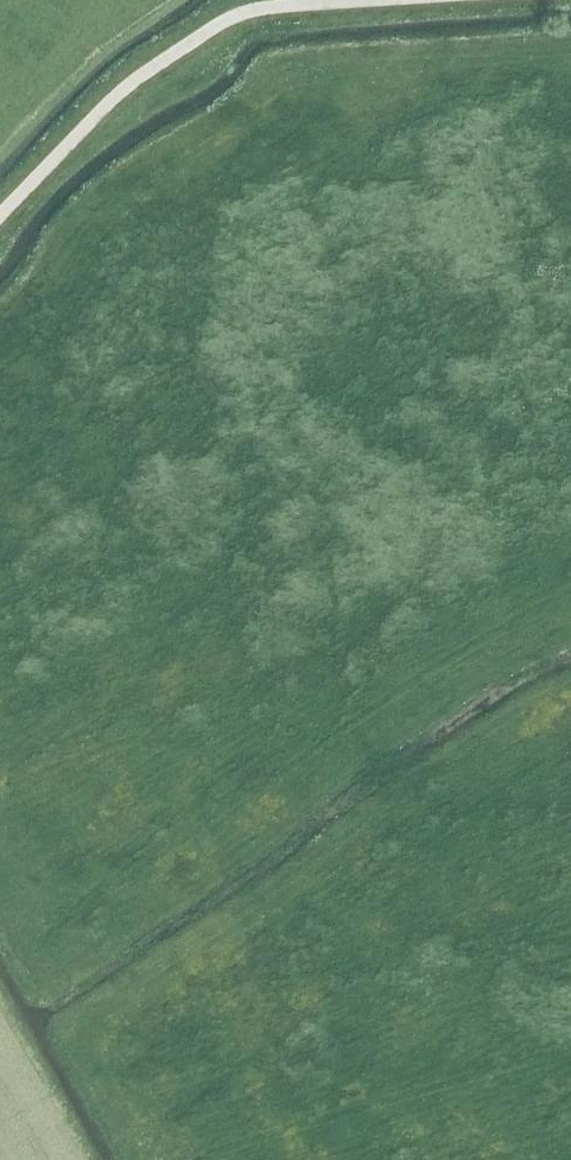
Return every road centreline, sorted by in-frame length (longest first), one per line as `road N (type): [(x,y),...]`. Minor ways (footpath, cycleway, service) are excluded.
road 1 (unclassified): [(0,215),(117,95),(216,26),(267,7),(370,0)]

